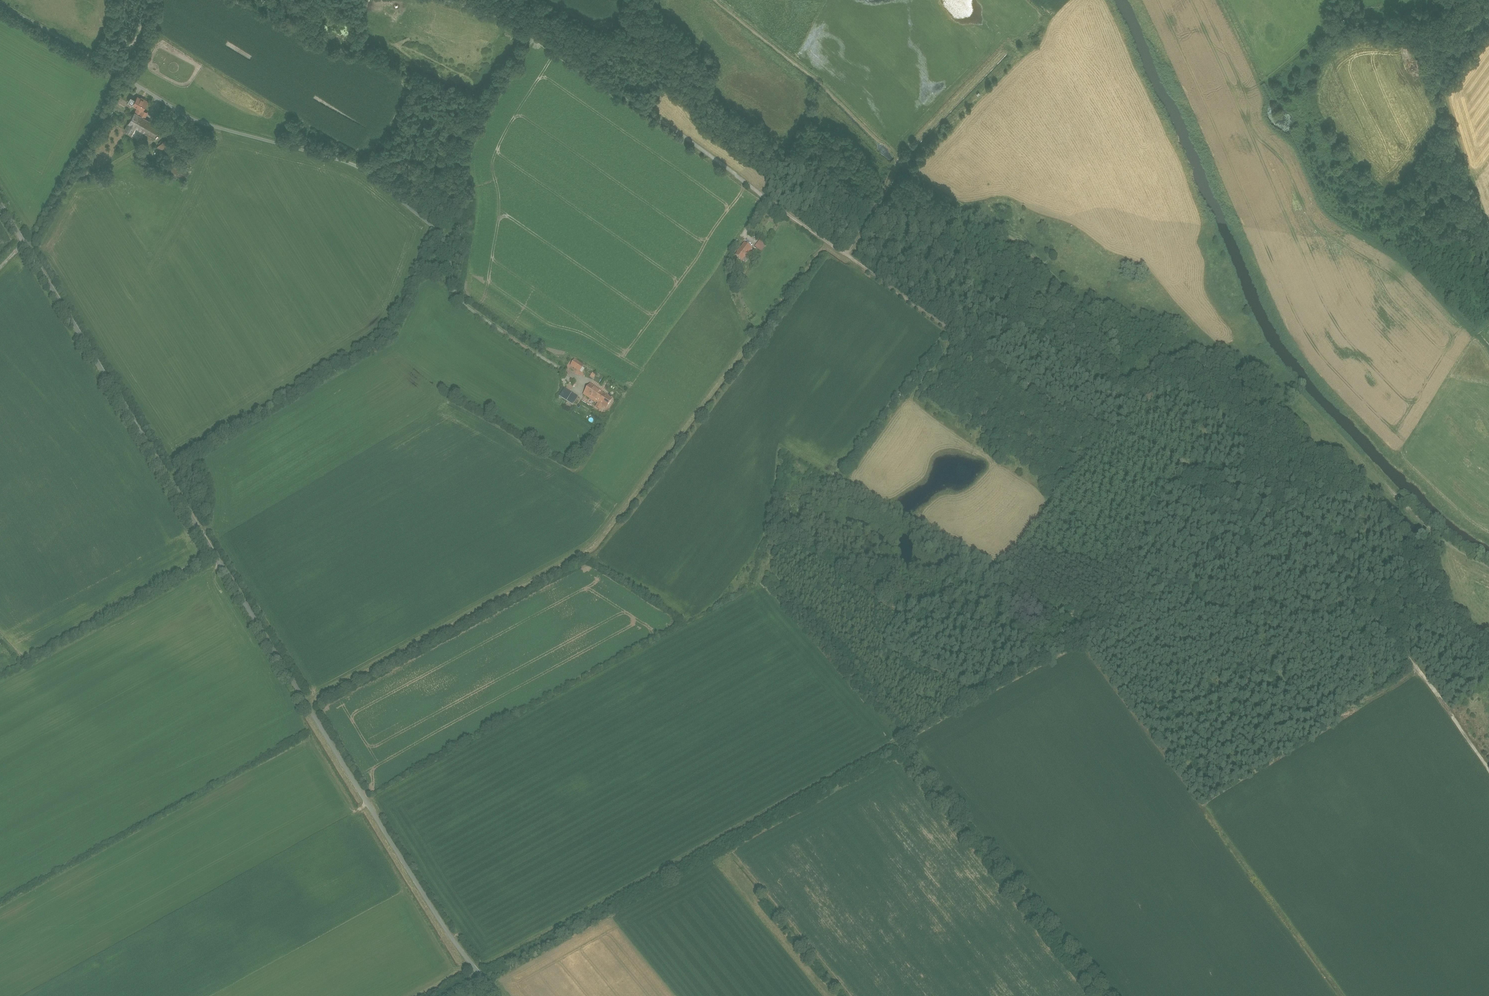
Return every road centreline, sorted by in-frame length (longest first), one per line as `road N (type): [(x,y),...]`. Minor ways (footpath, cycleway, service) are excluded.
road 1 (track): [(1488,766),(1299,512),(1051,399),(592,73)]
road 2 (unclassified): [(500,995),(448,925),(0,199)]
road 3 (unclassified): [(359,167),(178,116),(0,5)]
road 4 (track): [(592,73),(536,34),(456,124),(359,167)]
road 5 (track): [(30,248),(162,0)]

